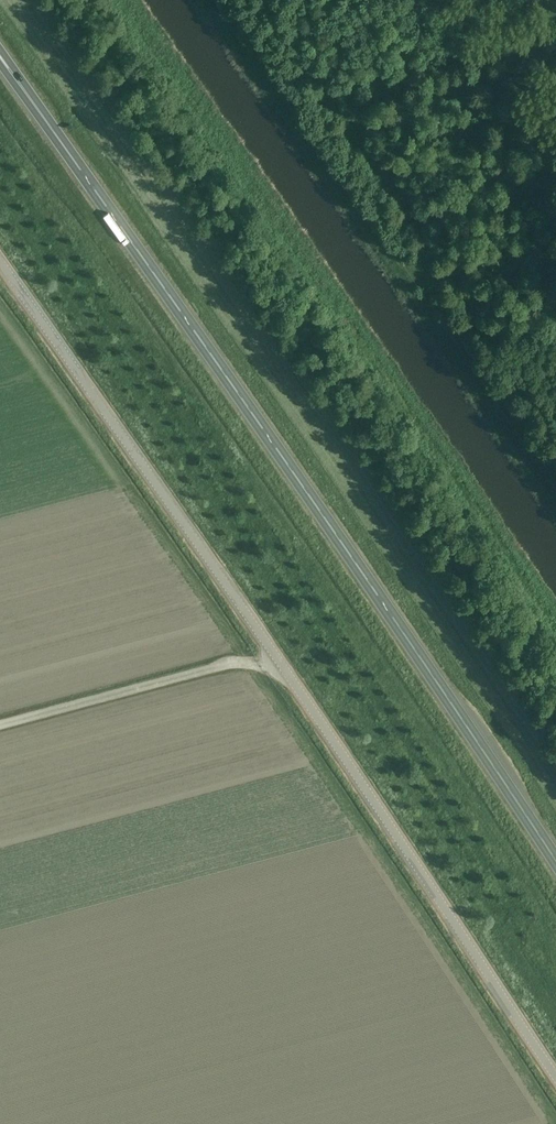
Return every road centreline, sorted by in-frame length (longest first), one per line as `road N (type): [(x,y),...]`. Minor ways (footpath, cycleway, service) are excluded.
road 1 (unclassified): [(555,1076),(0,263)]
road 2 (trunk): [(555,859),(337,526),(0,57)]

